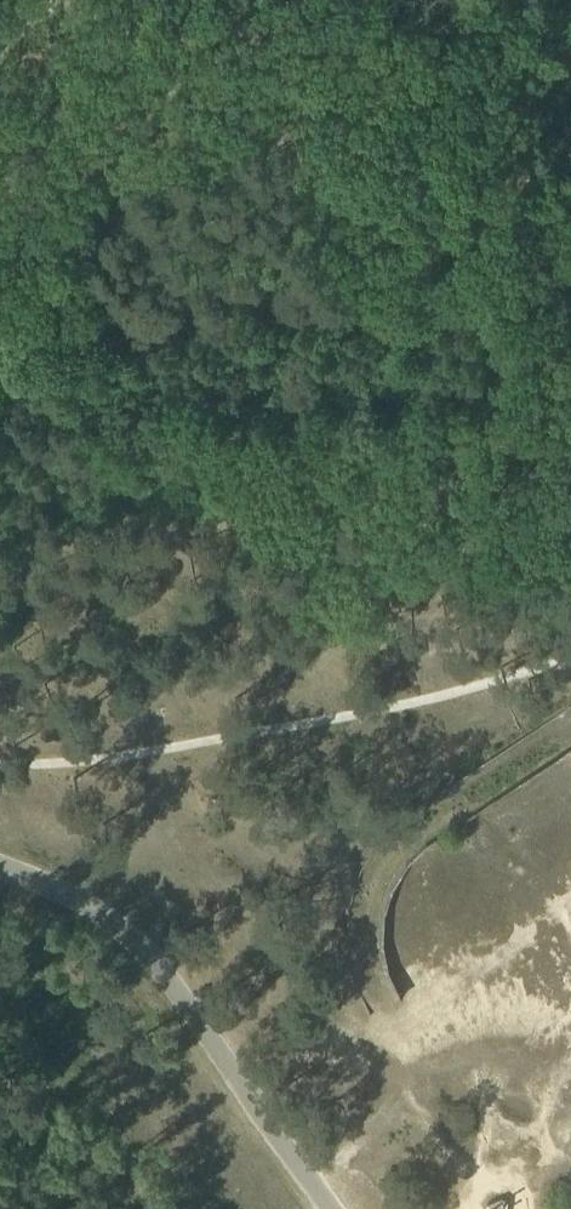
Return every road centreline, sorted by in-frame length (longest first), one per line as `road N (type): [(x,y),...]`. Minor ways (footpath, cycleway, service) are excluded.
road 1 (unclassified): [(329,1208),(130,937),(74,896),(0,868)]

